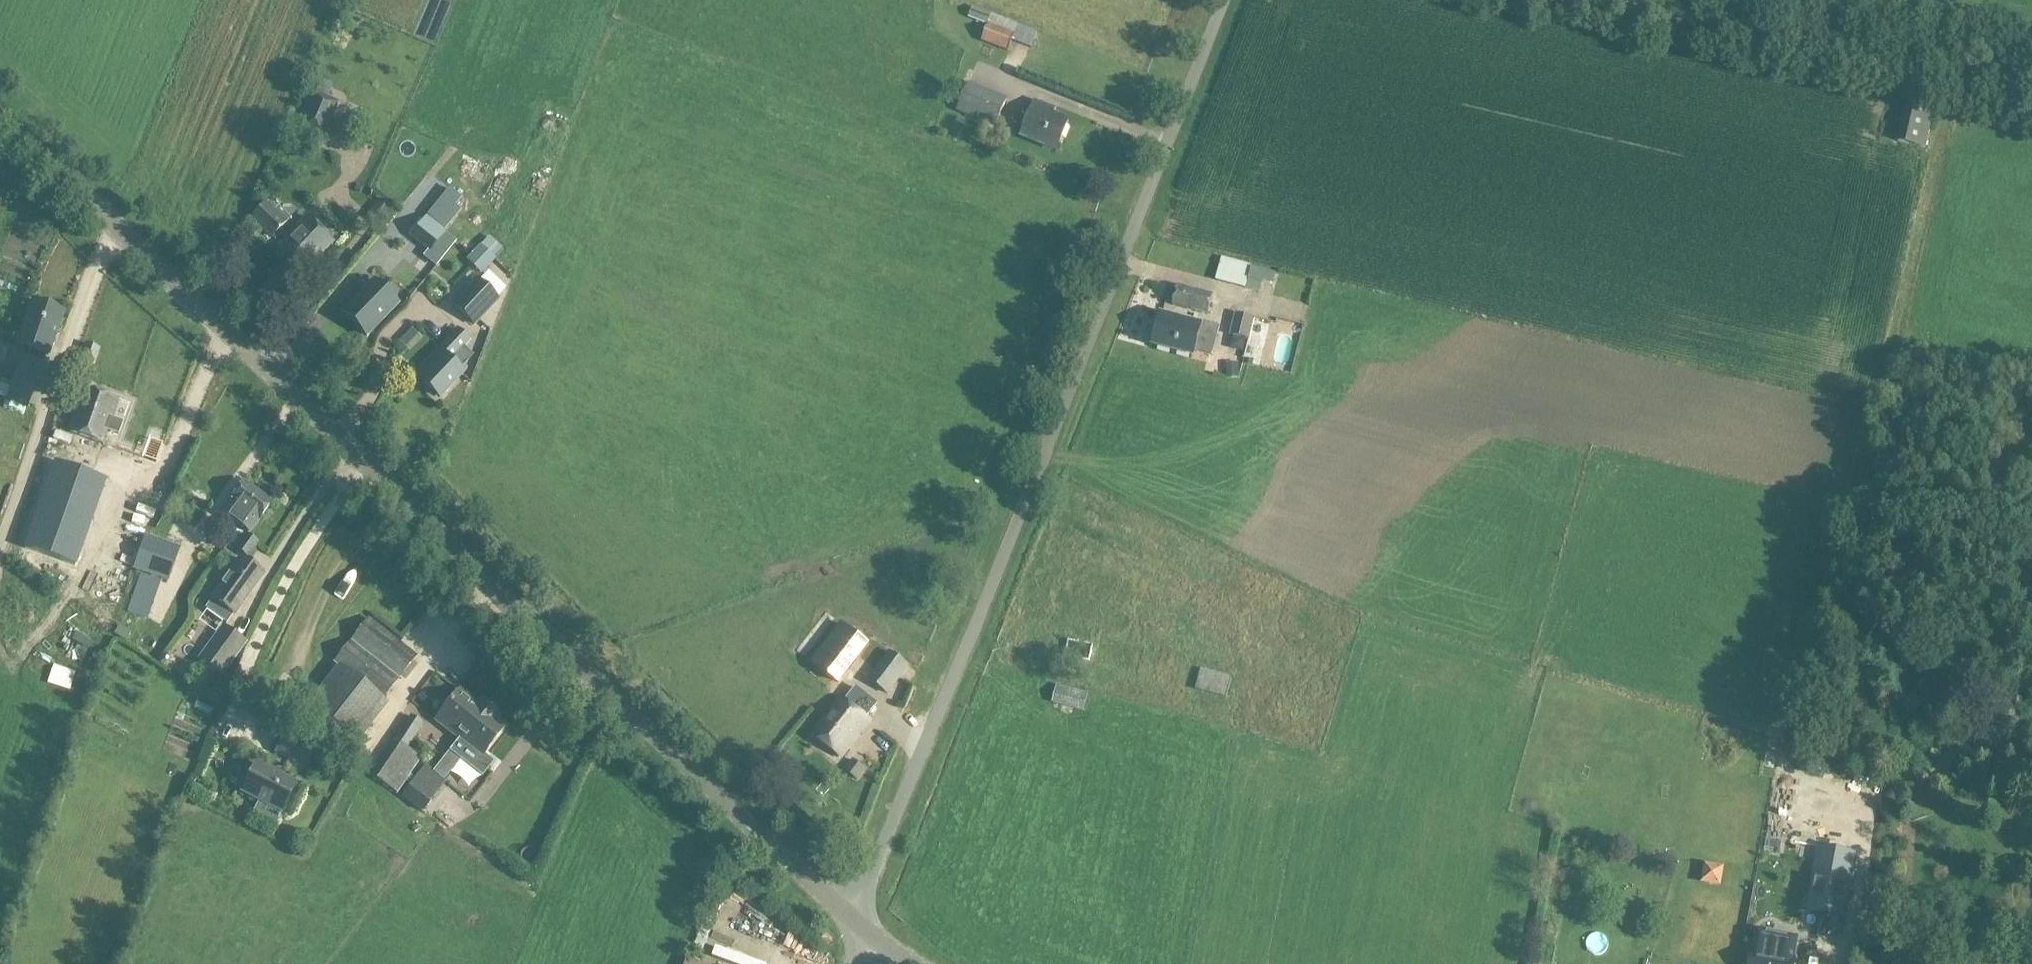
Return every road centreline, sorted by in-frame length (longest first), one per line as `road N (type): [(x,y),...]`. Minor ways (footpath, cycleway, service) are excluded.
road 1 (tertiary): [(861,929),(0,122)]
road 2 (unclassified): [(861,929),(873,870),(1224,0)]
road 3 (track): [(1604,0),(1962,75)]

